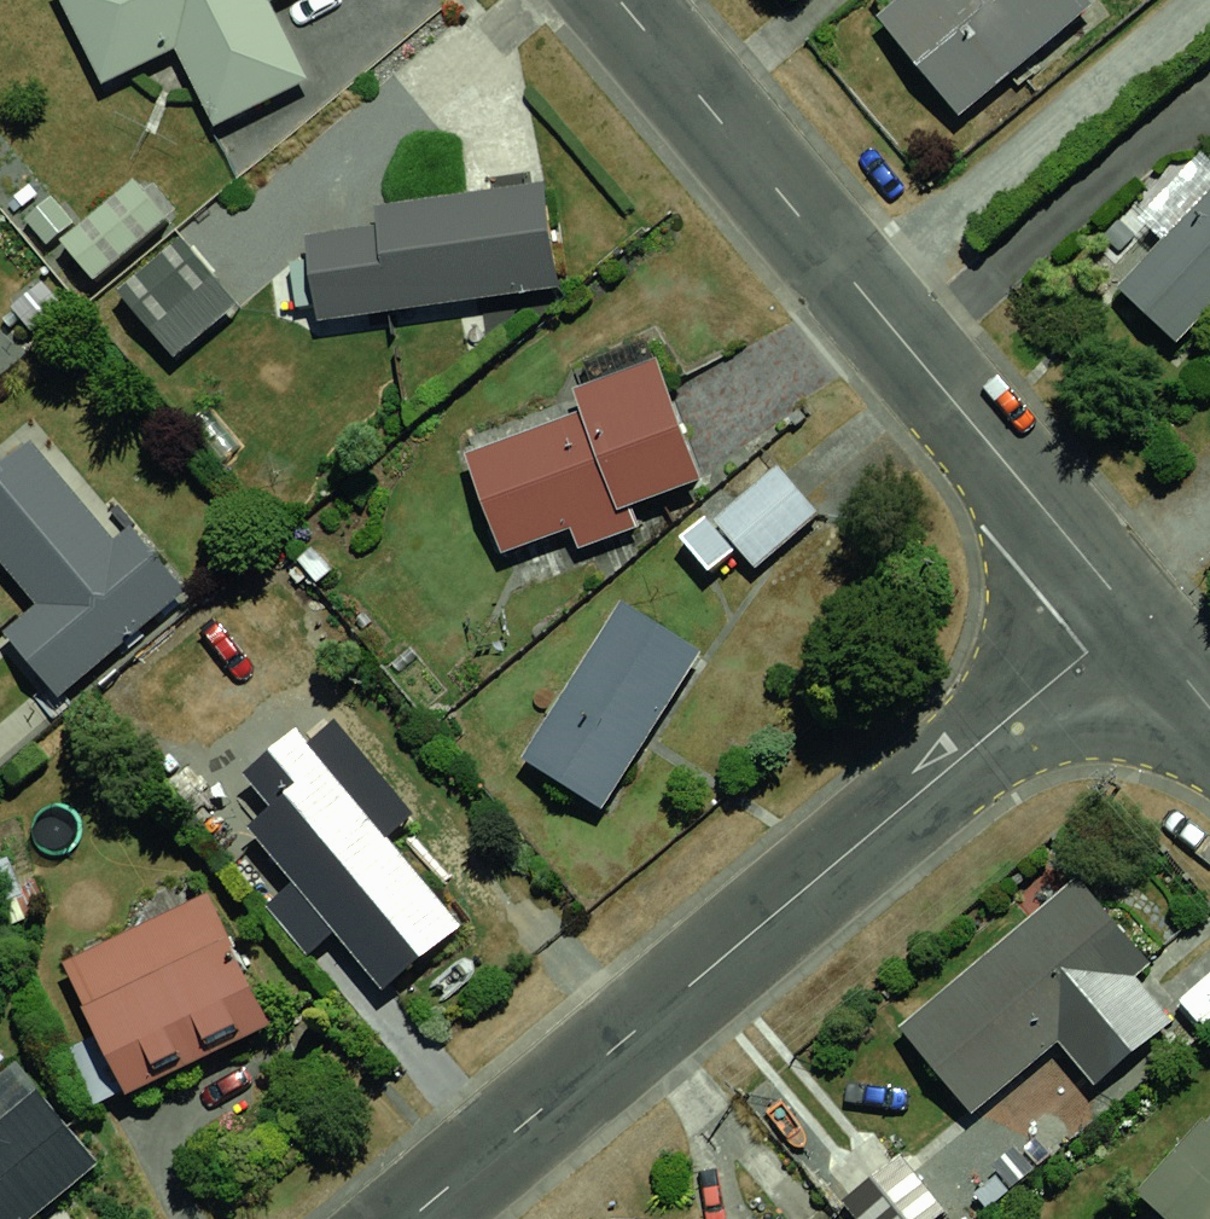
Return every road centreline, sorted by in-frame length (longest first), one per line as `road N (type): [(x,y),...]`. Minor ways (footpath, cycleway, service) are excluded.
road 1 (residential): [(409,1218),(1131,615)]
road 2 (residential): [(617,0),(1131,615)]
road 3 (residential): [(1131,615),(1209,708)]

